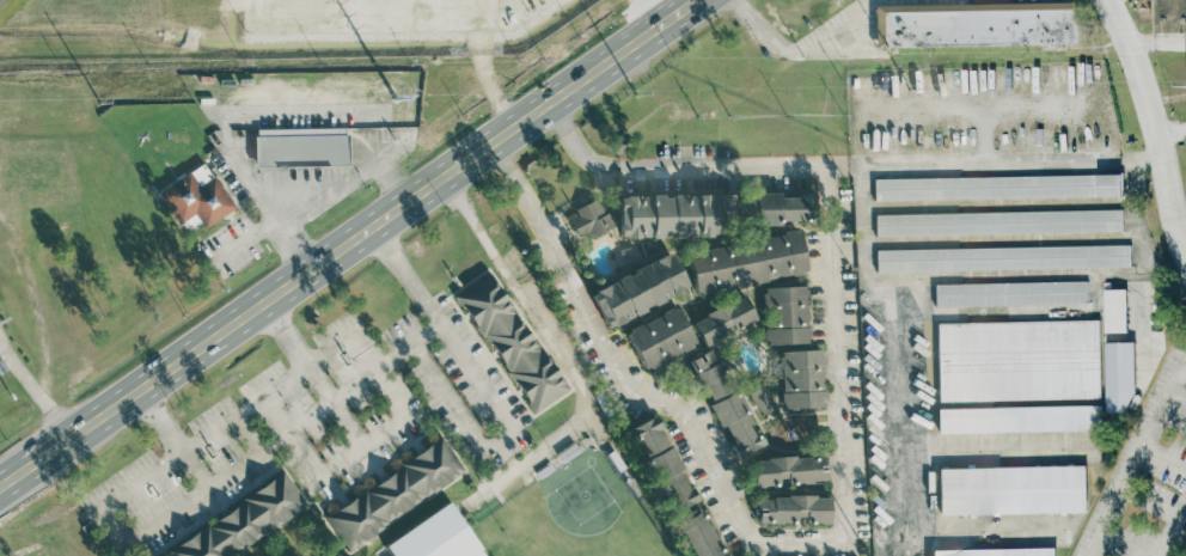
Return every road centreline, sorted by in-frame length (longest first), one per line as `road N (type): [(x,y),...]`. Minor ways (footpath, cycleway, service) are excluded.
road 1 (primary): [(0,491),(695,0)]
road 2 (tertiary): [(1117,0),(1185,260)]

